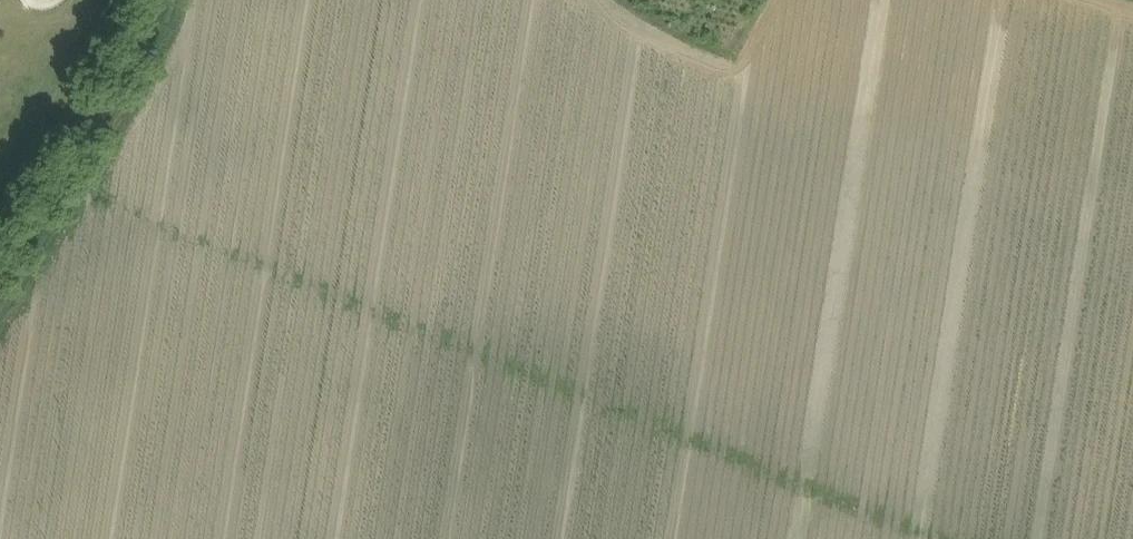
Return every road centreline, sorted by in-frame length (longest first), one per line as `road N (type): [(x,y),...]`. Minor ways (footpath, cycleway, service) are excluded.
road 1 (unclassified): [(0,274),(111,104),(153,0)]

